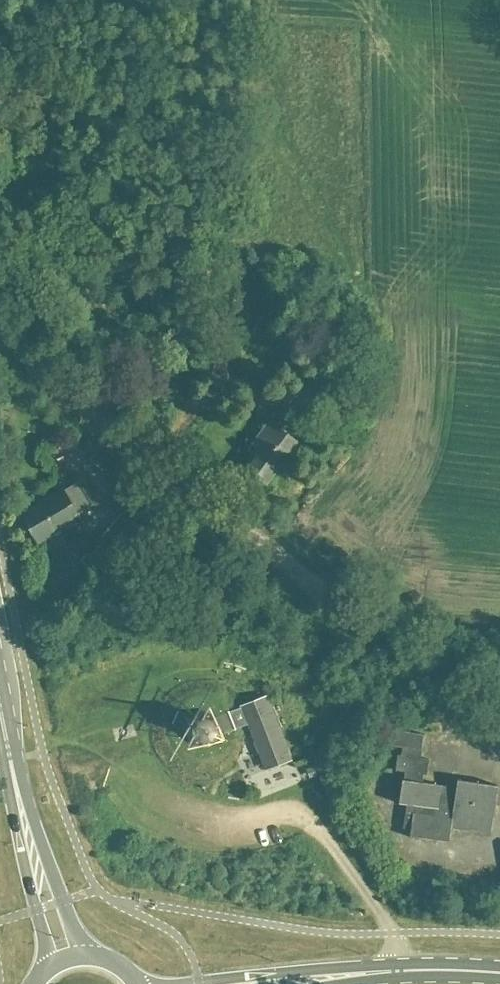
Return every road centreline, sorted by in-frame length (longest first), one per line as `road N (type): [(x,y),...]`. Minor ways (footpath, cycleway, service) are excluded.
road 1 (primary): [(499,974),(398,970),(287,982)]
road 2 (primary): [(33,852),(0,708)]

